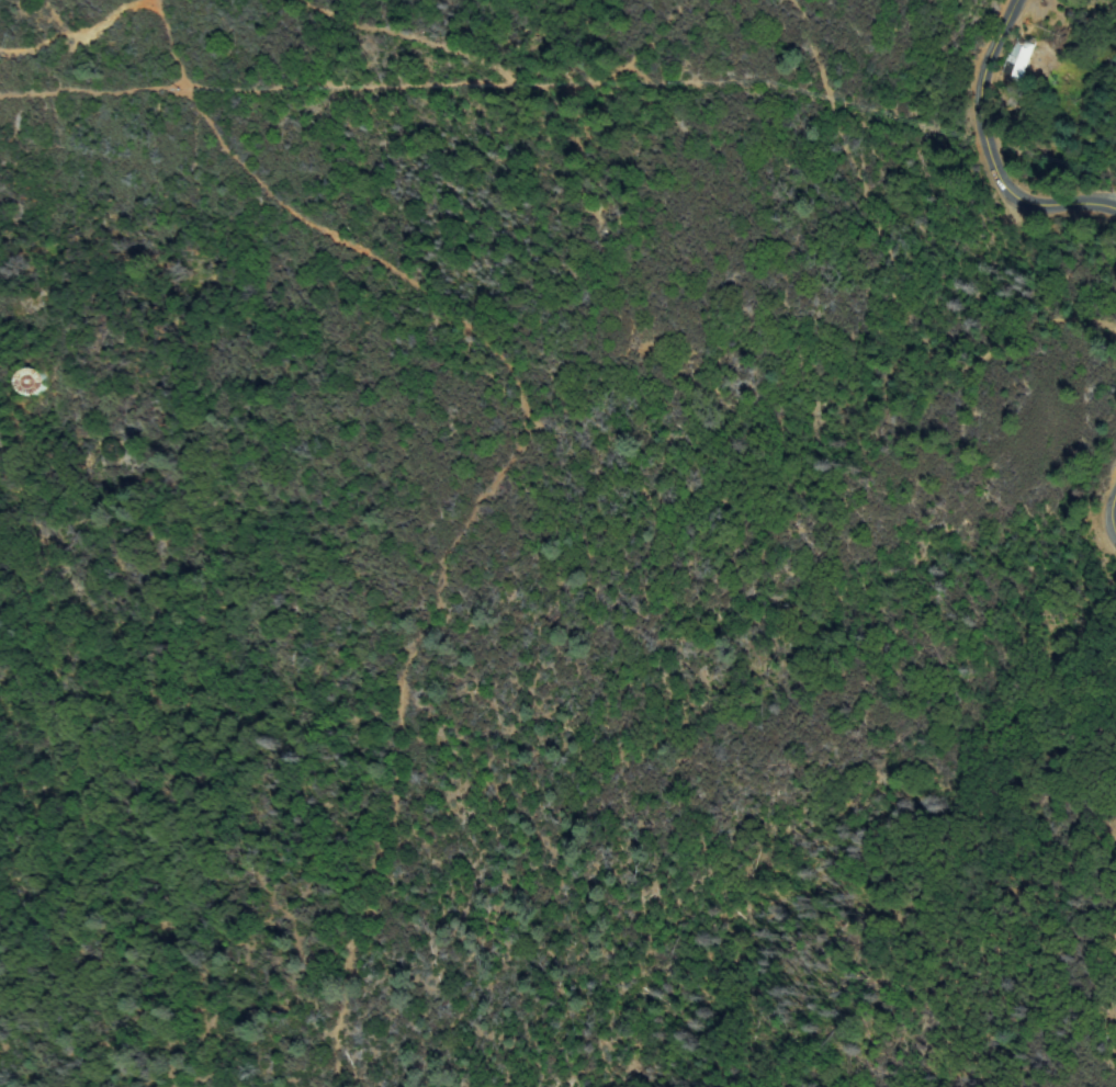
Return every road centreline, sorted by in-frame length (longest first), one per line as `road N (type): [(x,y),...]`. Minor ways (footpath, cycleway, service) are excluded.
road 1 (tertiary): [(1115,207),(1027,207),(995,178),(979,100),(1013,0)]

